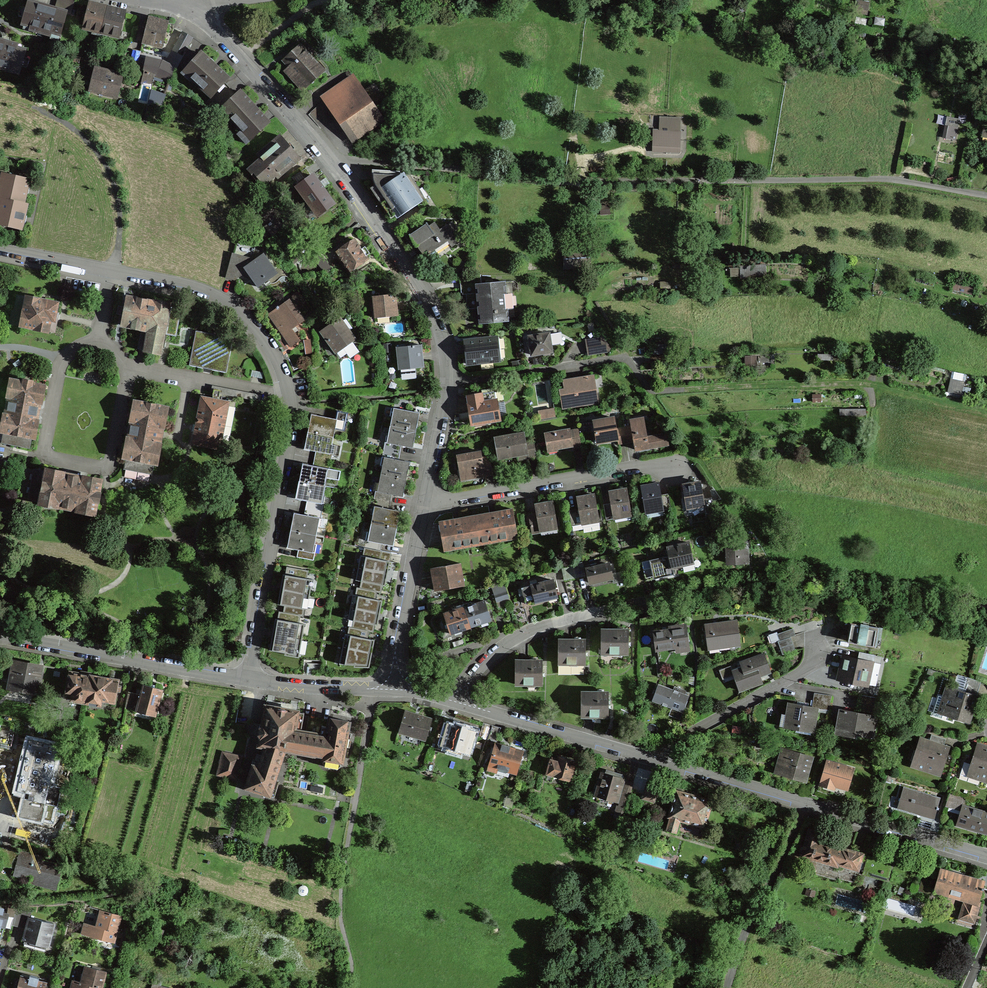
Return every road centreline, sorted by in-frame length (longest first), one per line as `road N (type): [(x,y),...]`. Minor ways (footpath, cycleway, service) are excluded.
road 1 (residential): [(393,689),(446,385),(444,341),(416,283),(329,159),(187,2)]
road 2 (track): [(329,159),(581,181),(879,178),(986,195)]
road 3 (residential): [(0,246),(207,292),(233,306),(278,363),(289,427),(249,680)]
road 4 (residential): [(460,703),(986,856)]
road 5 (track): [(986,409),(881,387),(650,393),(623,357)]
road 6 (residential): [(460,703),(469,680),(515,637),(680,593)]
road 7 (residential): [(0,637),(249,680)]
road 8 (residential): [(249,680),(393,689)]

